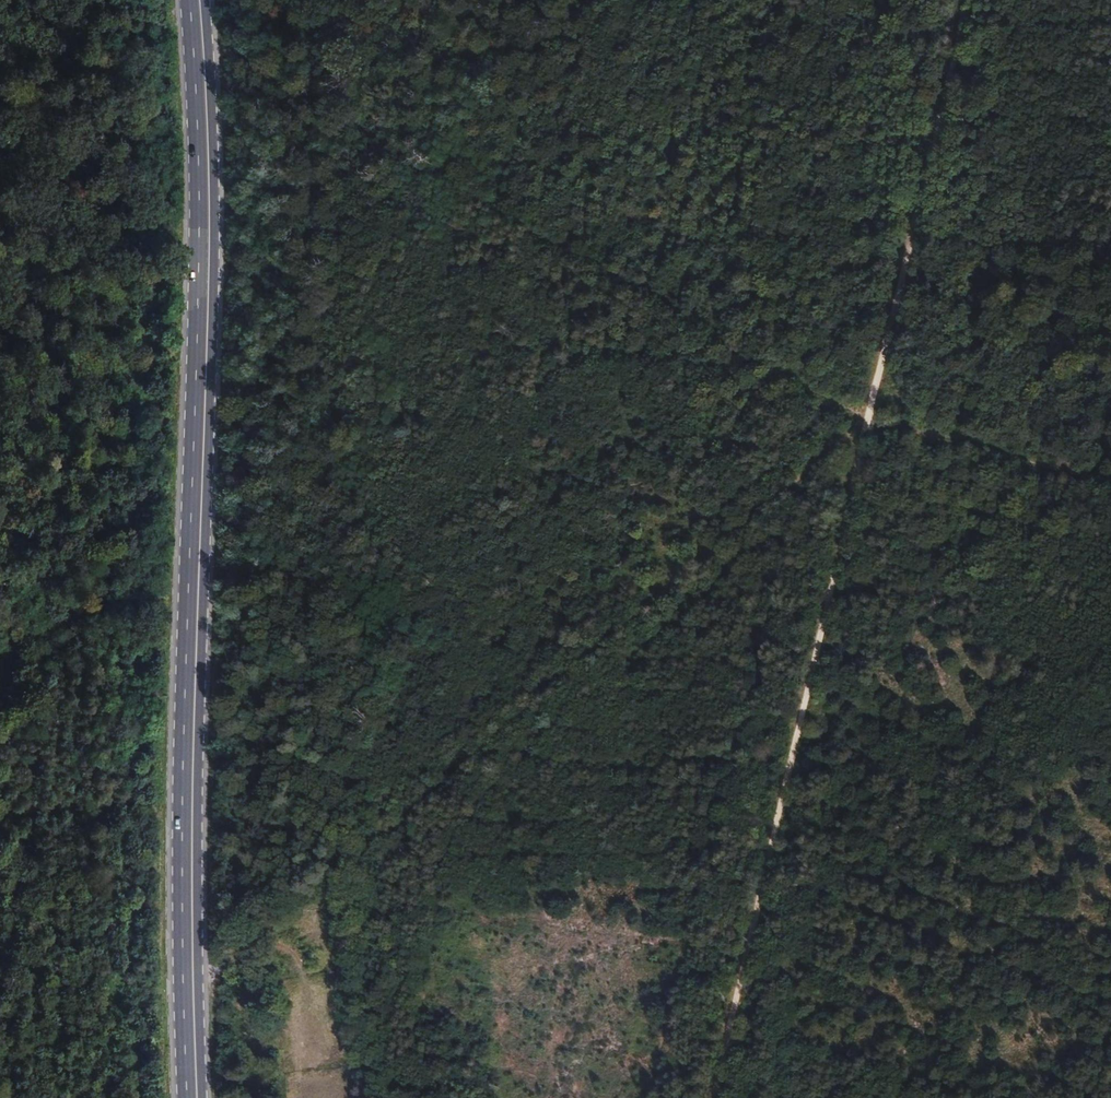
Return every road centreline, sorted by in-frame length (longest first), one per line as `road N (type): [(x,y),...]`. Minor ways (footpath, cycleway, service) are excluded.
road 1 (primary): [(196,1097),(190,797),(206,144),(198,0)]
road 2 (track): [(194,1006),(228,998),(867,421)]
road 3 (track): [(867,421),(240,51)]
road 4 (track): [(311,568),(867,421)]
road 5 (track): [(0,644),(193,599)]
road 6 (track): [(917,217),(1110,229)]

